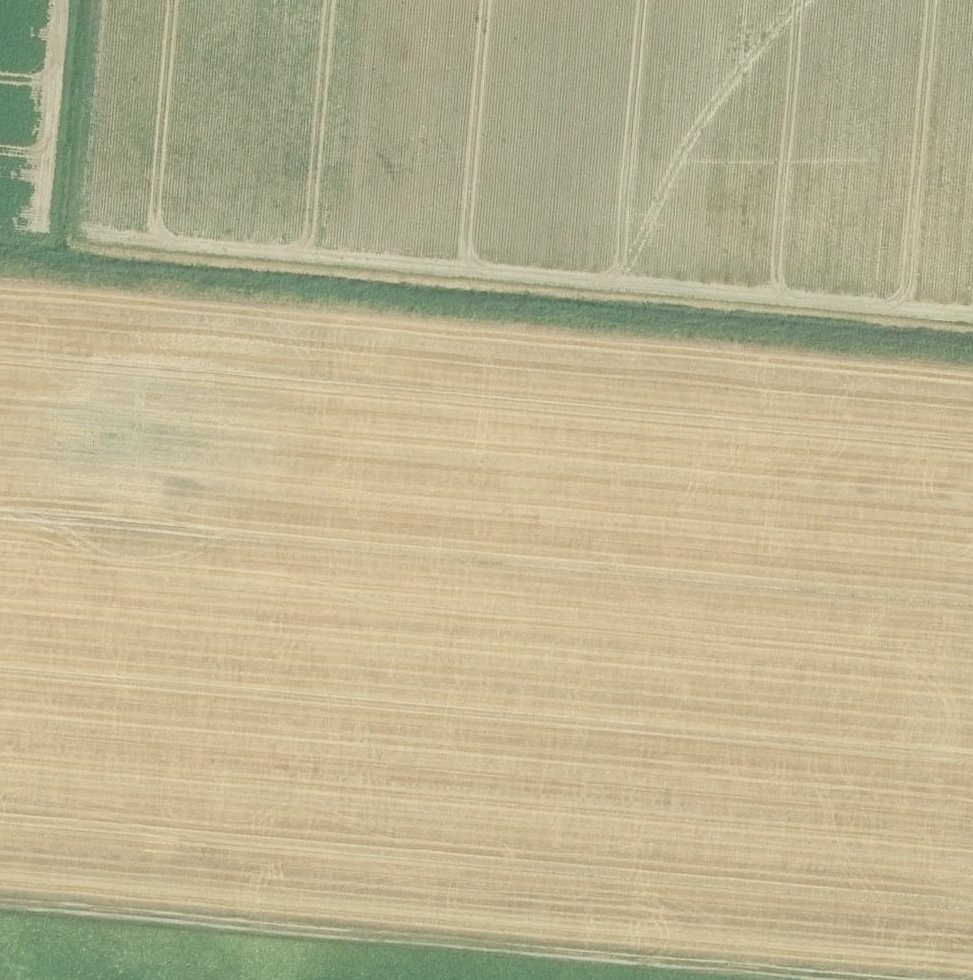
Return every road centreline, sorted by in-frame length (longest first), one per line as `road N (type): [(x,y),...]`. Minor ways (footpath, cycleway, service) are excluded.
road 1 (track): [(0,896),(876,979)]

